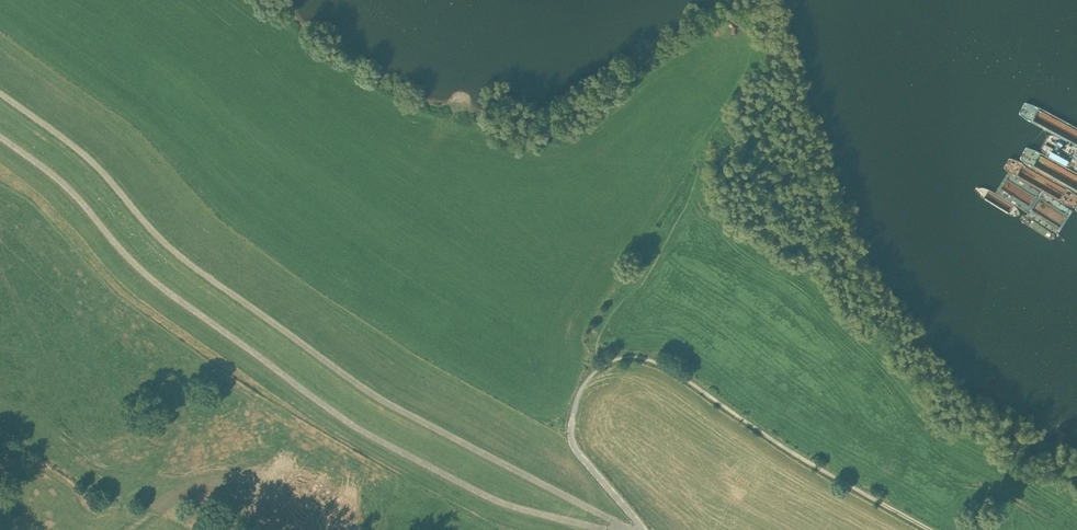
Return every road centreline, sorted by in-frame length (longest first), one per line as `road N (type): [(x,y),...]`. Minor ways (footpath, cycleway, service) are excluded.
road 1 (track): [(622,529),(507,505),(348,422),(153,280),(62,182),(0,136)]
road 2 (track): [(931,529),(804,460),(659,363),(628,357),(609,361),(585,384),(570,437),(645,529)]

